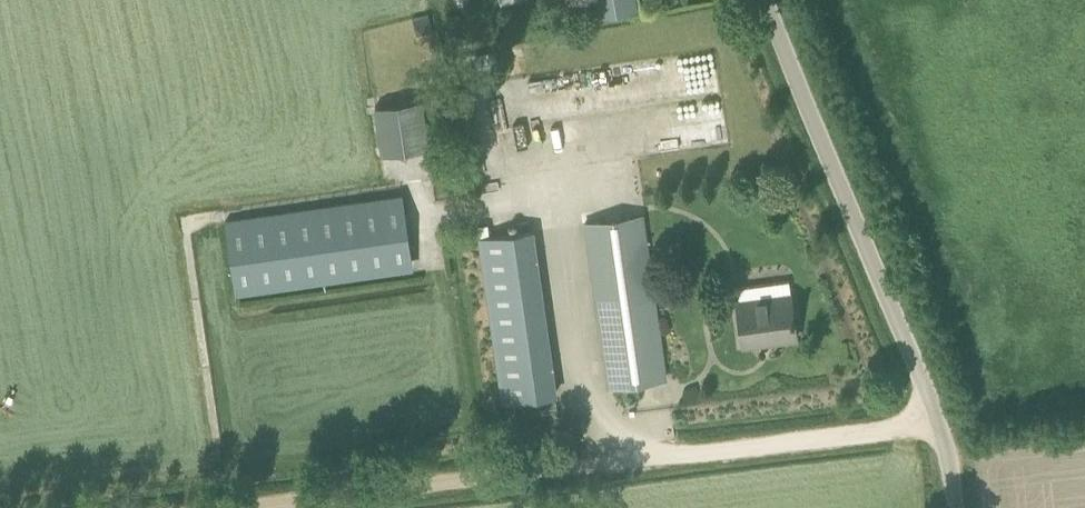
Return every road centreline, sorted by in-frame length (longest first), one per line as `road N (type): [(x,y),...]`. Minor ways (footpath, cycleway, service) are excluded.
road 1 (track): [(289,507),(939,426)]
road 2 (unclassified): [(957,507),(939,426),(774,0)]

